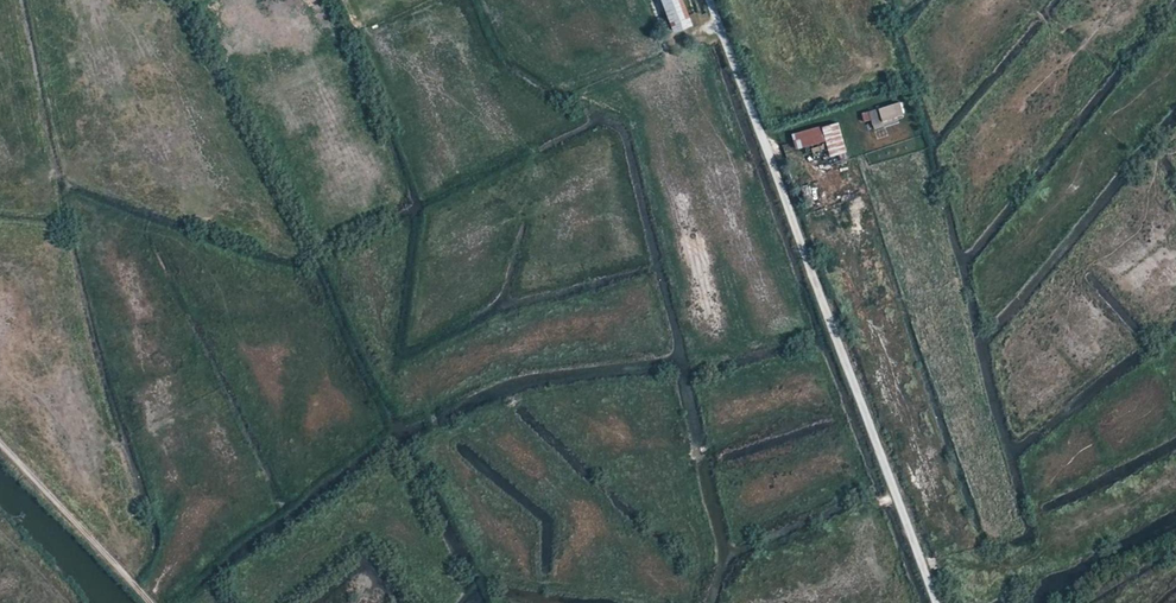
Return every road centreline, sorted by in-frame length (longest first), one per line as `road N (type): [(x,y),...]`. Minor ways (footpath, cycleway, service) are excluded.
road 1 (track): [(942,602),(704,0)]
road 2 (track): [(0,447),(148,602)]

